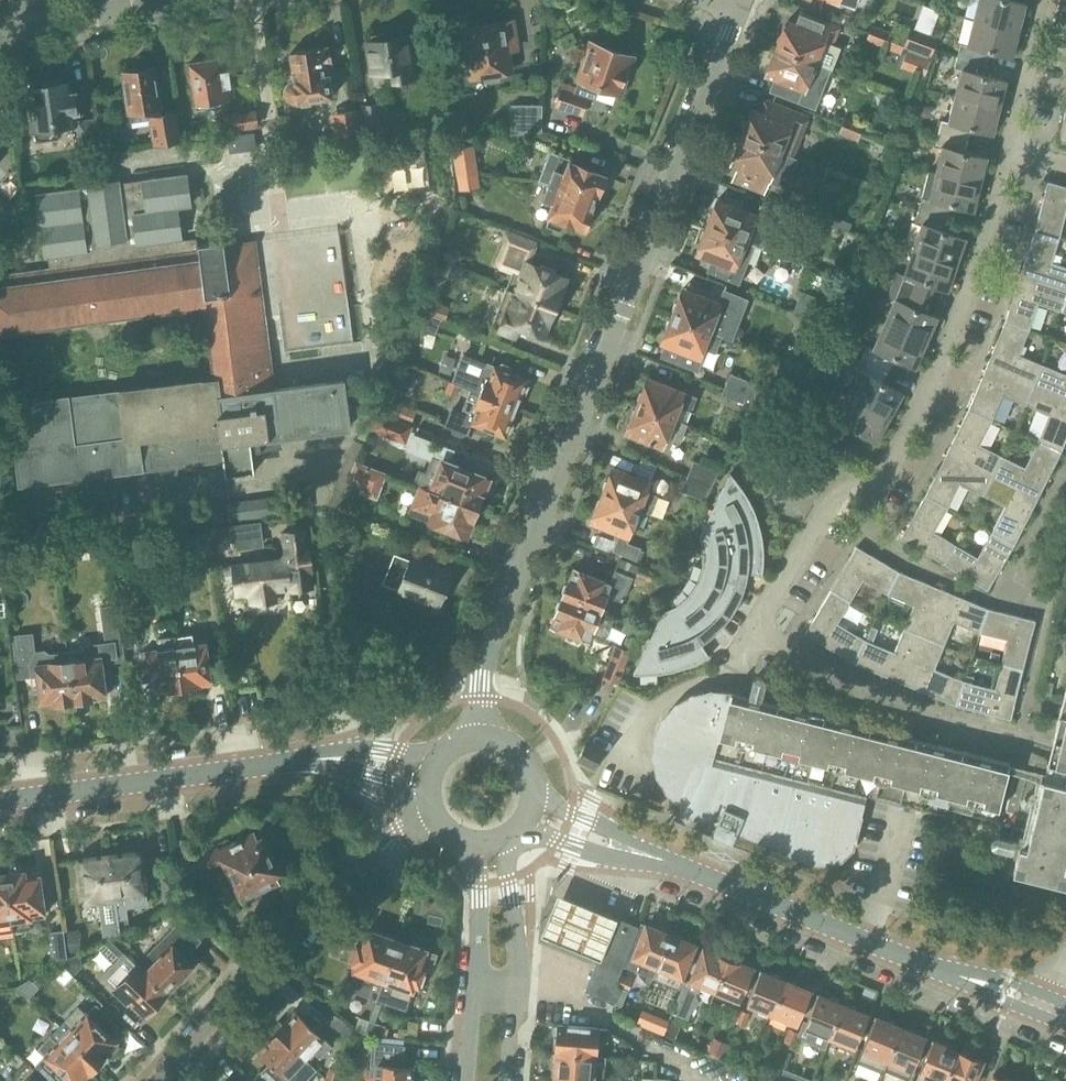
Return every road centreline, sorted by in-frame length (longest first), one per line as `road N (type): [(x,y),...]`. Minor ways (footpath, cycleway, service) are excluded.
road 1 (residential): [(1065,757),(945,725),(847,684),(759,633),(838,490),(880,480),(912,421),(967,303),(1012,150)]
road 2 (residential): [(739,13),(484,658),(482,733)]
road 3 (tertiary): [(1054,1007),(695,866),(536,813)]
road 4 (tertiary): [(0,799),(310,760),(378,763),(428,777)]
road 5 (residential): [(157,1080),(389,841),(431,816)]
road 6 (residential): [(0,27),(181,0)]
road 7 (residential): [(1012,150),(1047,0)]
road 8 (residential): [(517,987),(508,877),(515,838)]
road 9 (residential): [(468,846),(478,881),(477,981)]

